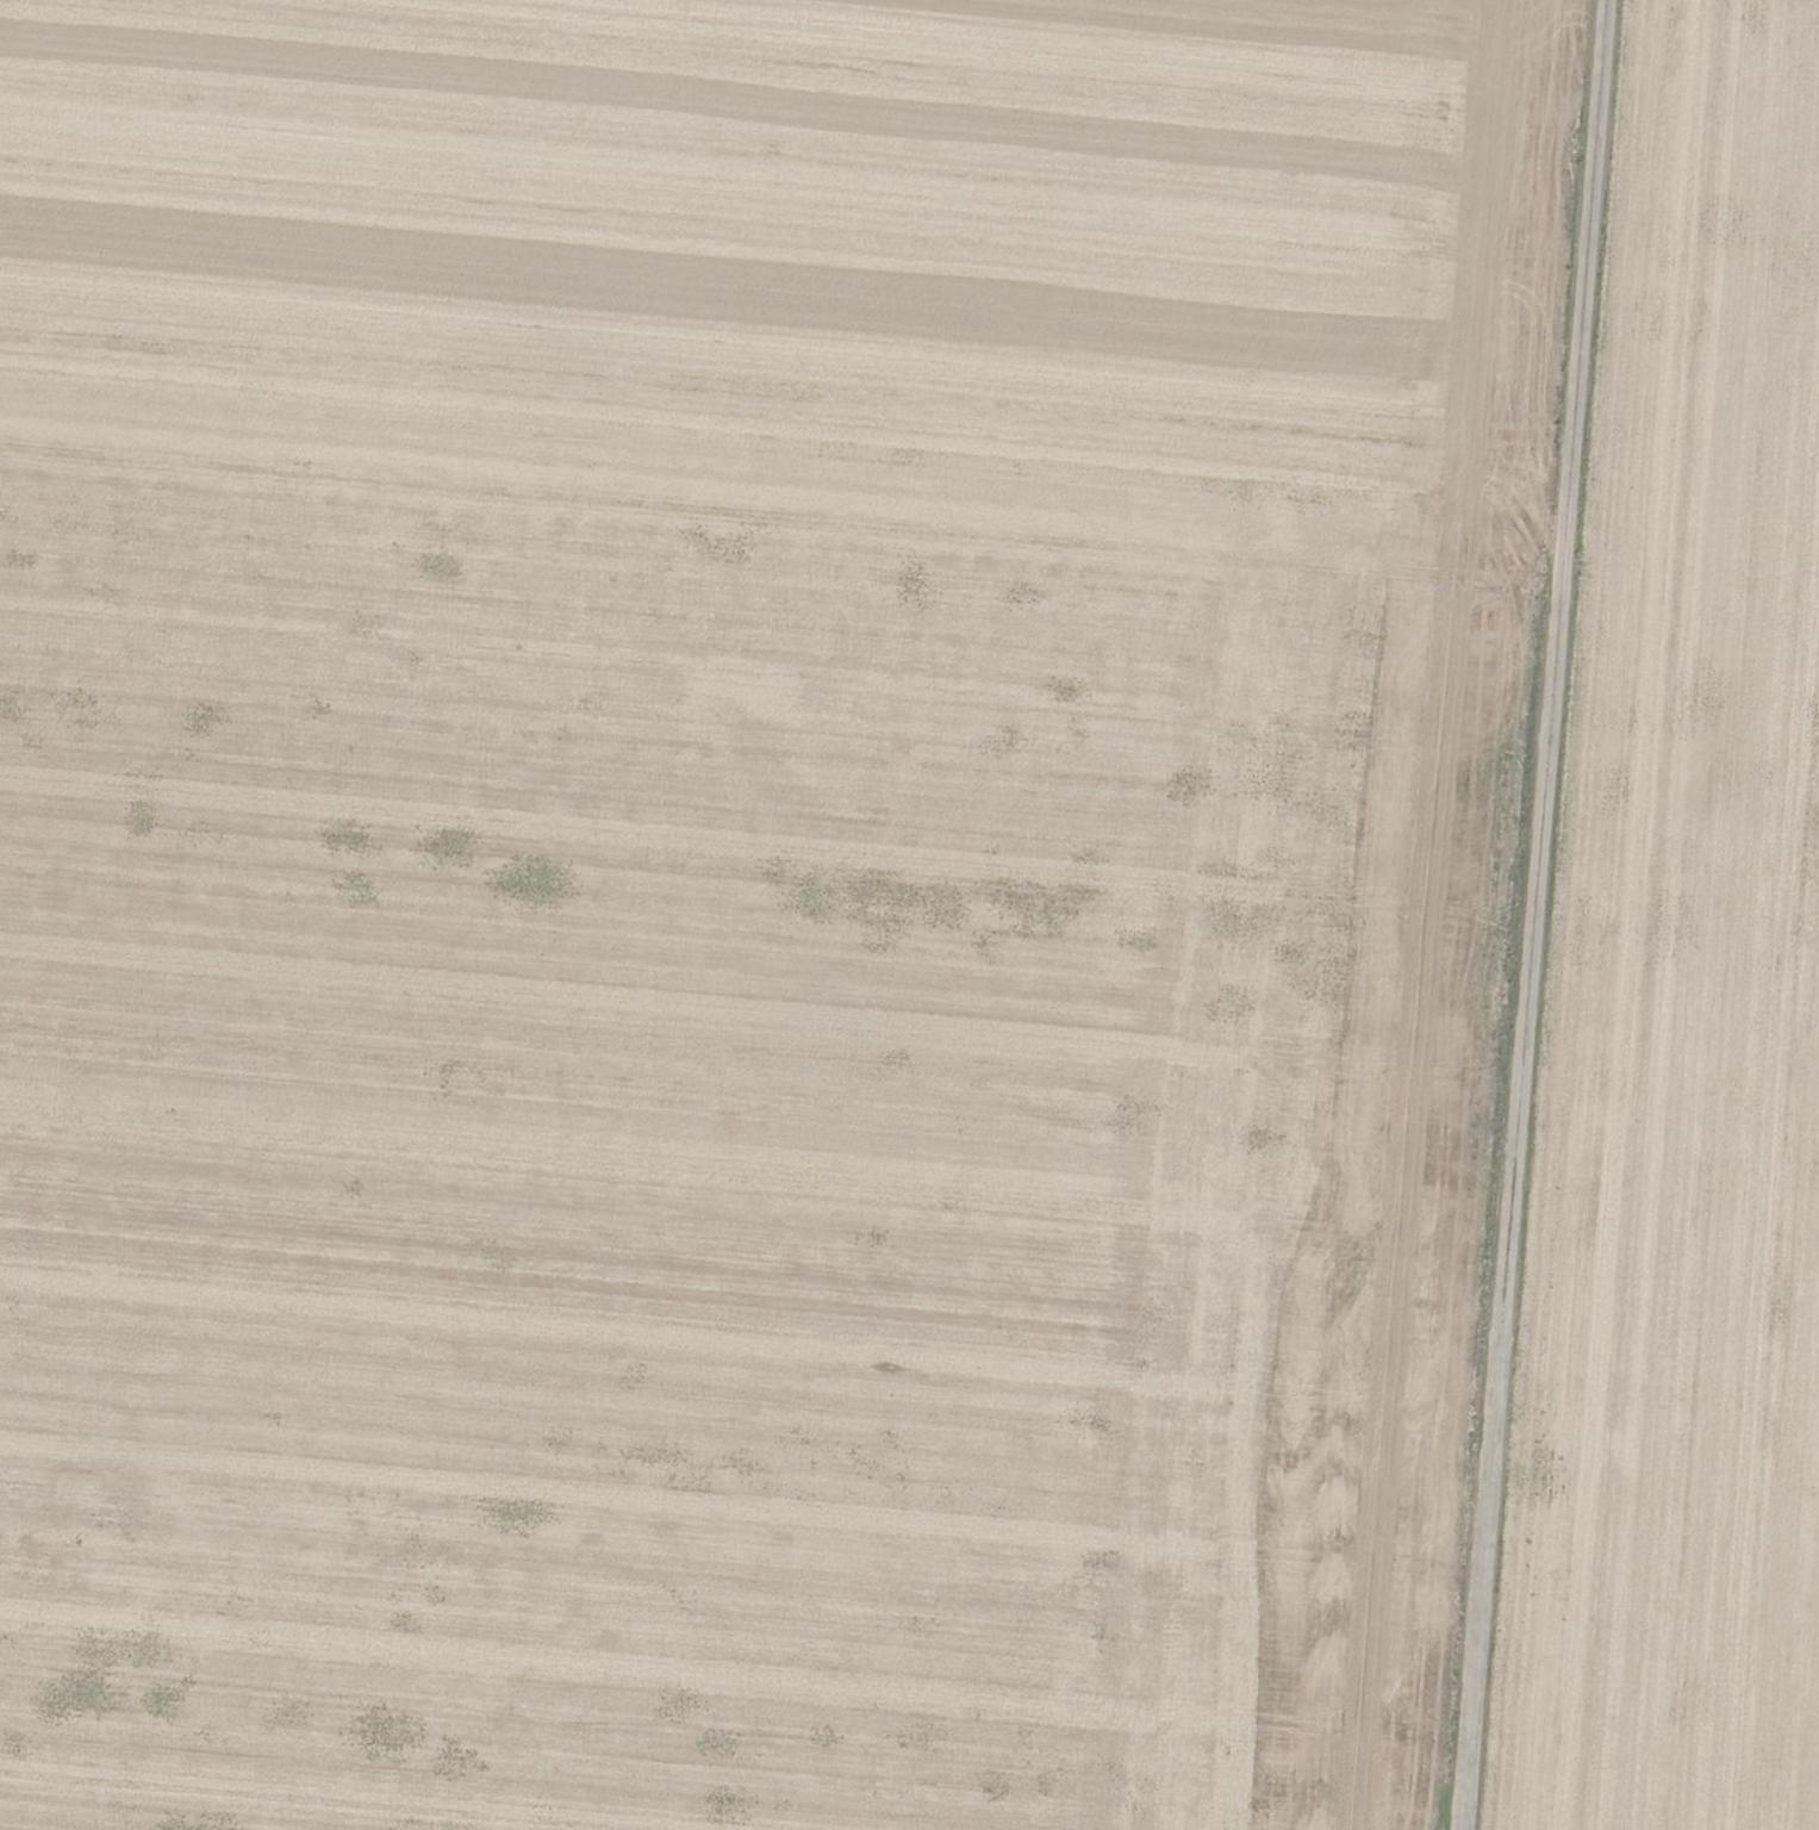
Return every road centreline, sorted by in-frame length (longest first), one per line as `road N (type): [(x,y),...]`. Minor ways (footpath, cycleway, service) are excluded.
road 1 (track): [(1473,1829),(1618,0)]

